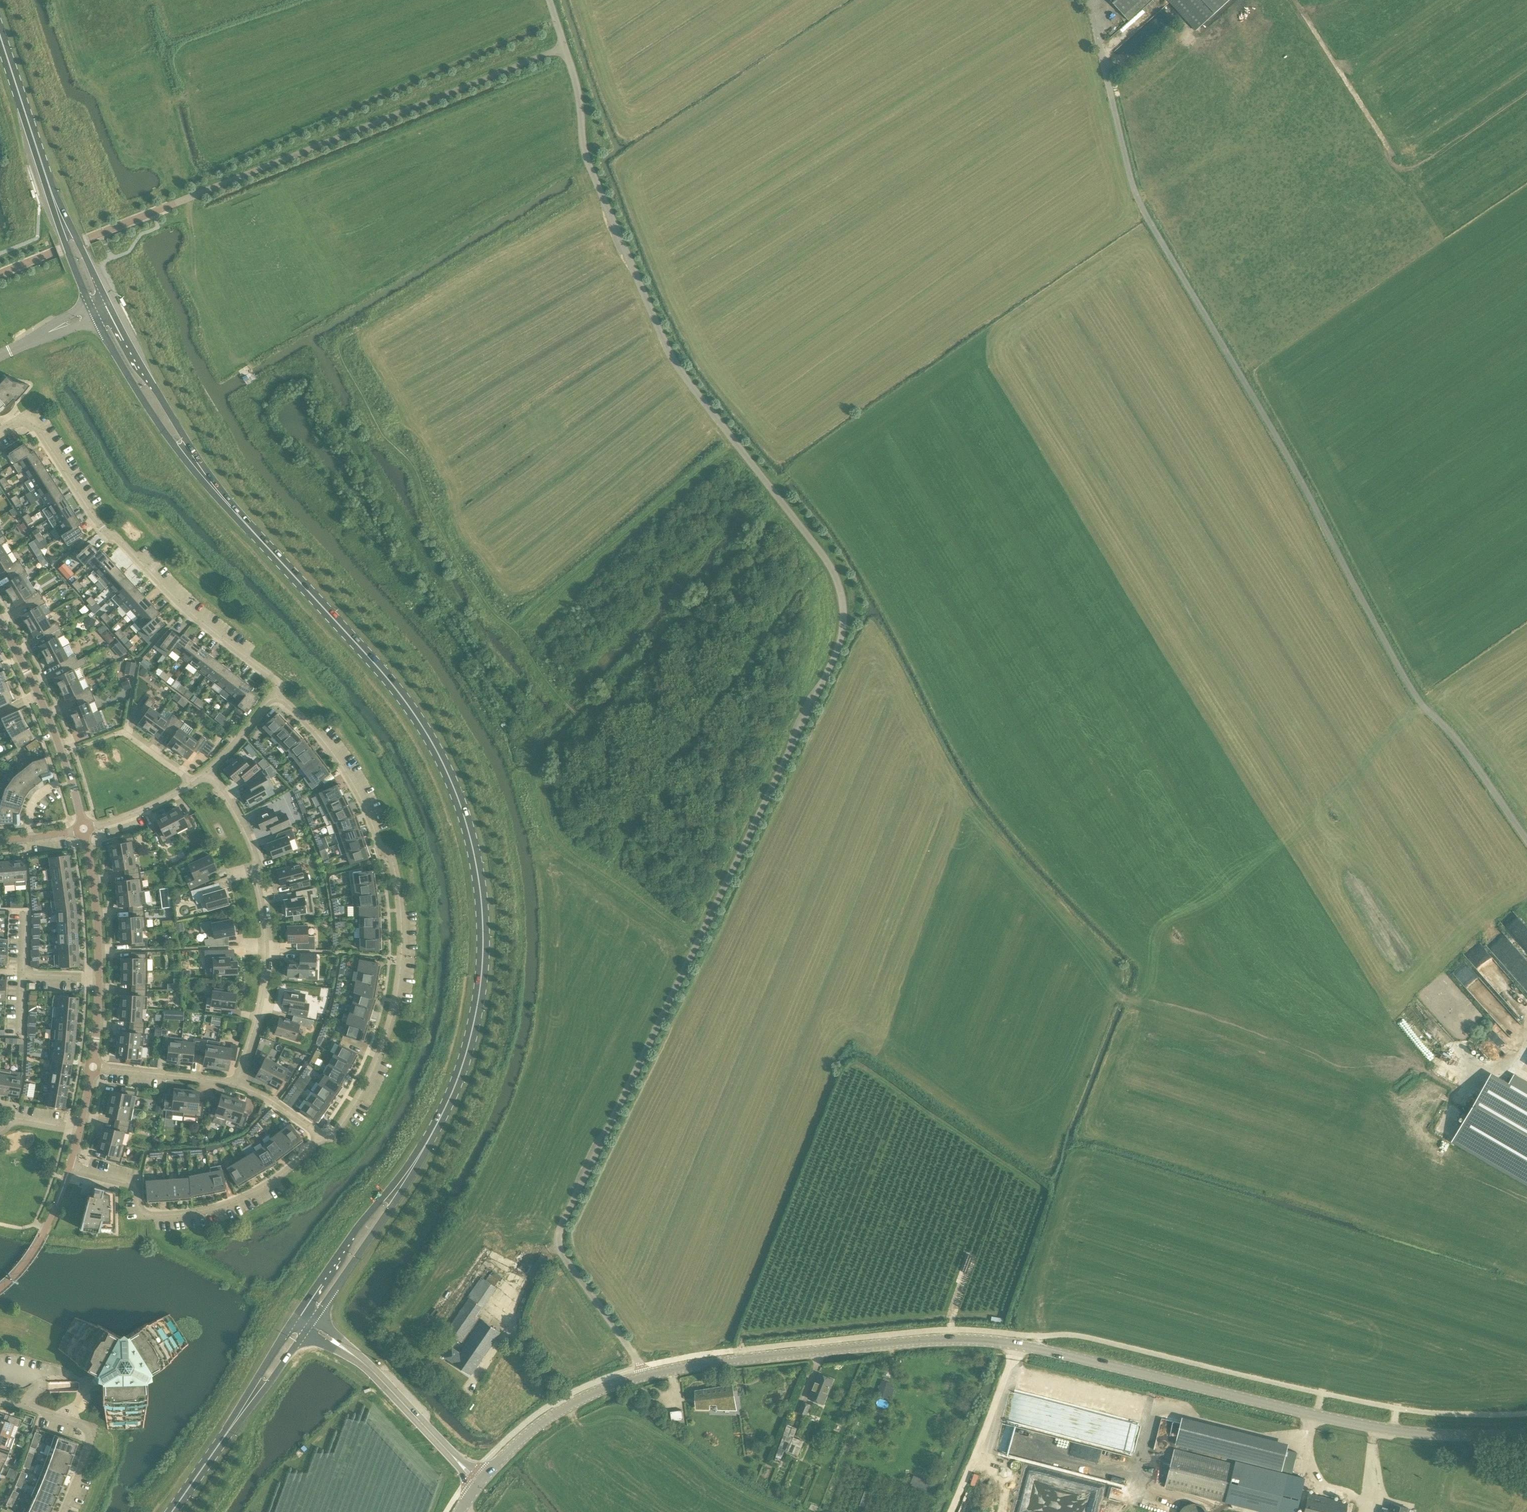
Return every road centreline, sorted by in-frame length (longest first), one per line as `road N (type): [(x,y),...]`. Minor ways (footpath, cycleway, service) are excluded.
road 1 (unclassified): [(550,0),(576,85),(586,157),(667,348),(826,559),(843,604),(836,654),(558,1233),(562,1253),(644,1376)]
road 2 (secondary): [(306,1322),(449,1104),(483,959),(474,854),(436,750),(383,671),(228,505),(168,424),(101,308)]
road 3 (tertiary): [(644,1376),(721,1361),(981,1339),(1360,1425),(1467,1437),(1526,1434)]
road 4 (unclassified): [(1526,839),(1413,691),(1147,218),(1106,75)]
road 5 (residential): [(322,1139),(353,1109),(385,1041),(402,965),(400,891),(393,855),(380,847),(348,775),(276,694)]
road 6 (residential): [(276,694),(275,680),(102,527),(37,428),(19,422),(0,433)]
road 7 (residential): [(238,1084),(265,978),(266,939),(255,854),(209,772)]
road 8 (residential): [(70,1168),(137,1186),(141,1215),(183,1214),(262,1189),(322,1139)]
road 9 (secondary): [(101,308),(66,234),(0,33)]
road 10 (tertiary): [(479,1483),(369,1367),(306,1322)]
road 11 (secondary): [(172,1511),(306,1322)]
road 12 (tertiary): [(479,1483),(556,1414),(644,1376)]
road 13 (track): [(1394,157),(1295,0)]
road 14 (residential): [(62,1511),(94,1429),(0,1403)]
road 15 (track): [(1018,1343),(951,1511)]
road 16 (residential): [(193,783),(121,732),(62,753)]
road 17 (residential): [(99,977),(84,829)]
road 18 (residential): [(238,1084),(93,1066)]
road 19 (residential): [(62,753),(0,624)]
road 20 (track): [(214,324),(193,274),(192,197)]

